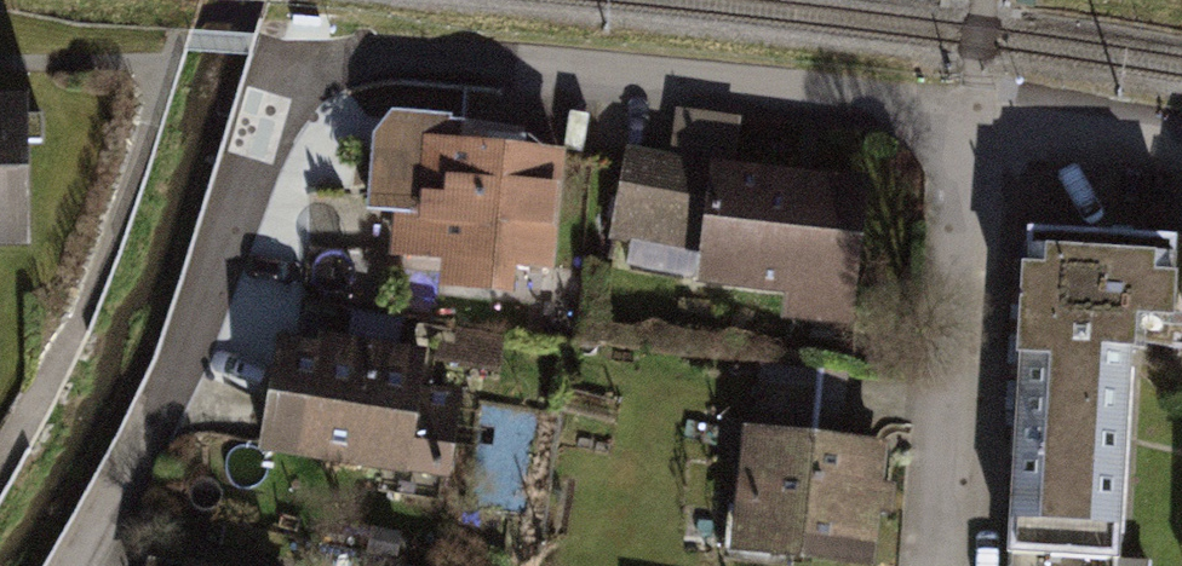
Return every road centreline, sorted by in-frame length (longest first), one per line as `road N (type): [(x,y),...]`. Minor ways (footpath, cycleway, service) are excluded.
road 1 (residential): [(969,113),(458,59),(297,61)]
road 2 (residential): [(83,565),(194,355),(297,61)]
road 3 (residential): [(931,565),(969,113)]
road 4 (residential): [(1181,150),(969,113)]

